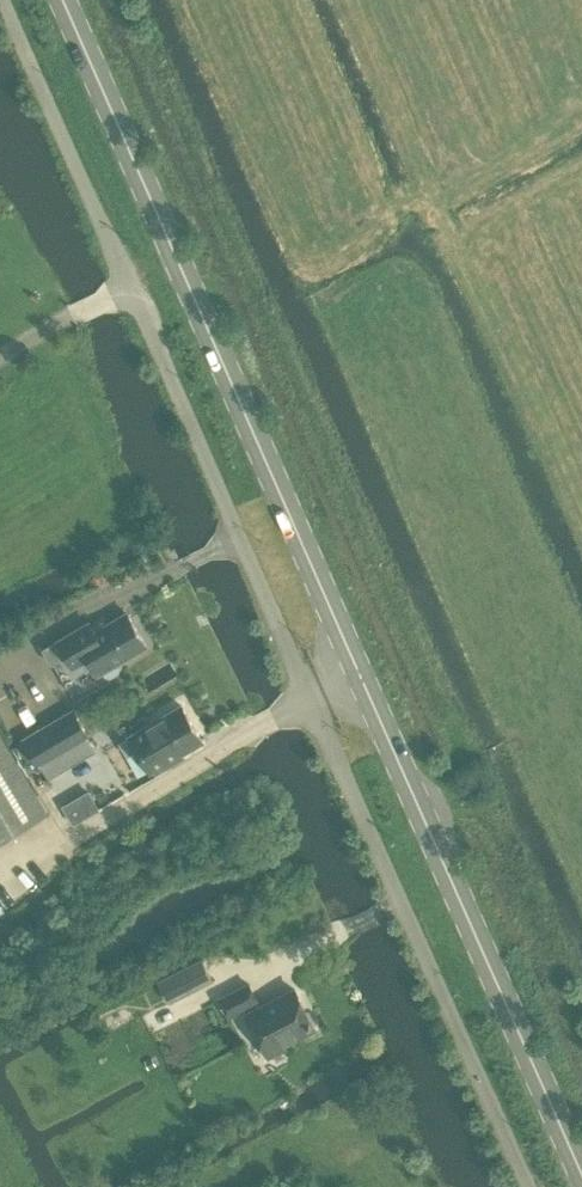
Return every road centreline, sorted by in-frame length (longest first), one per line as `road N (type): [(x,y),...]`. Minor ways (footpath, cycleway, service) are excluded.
road 1 (unclassified): [(2,0),(528,1186)]
road 2 (secondary): [(581,1172),(67,0)]

